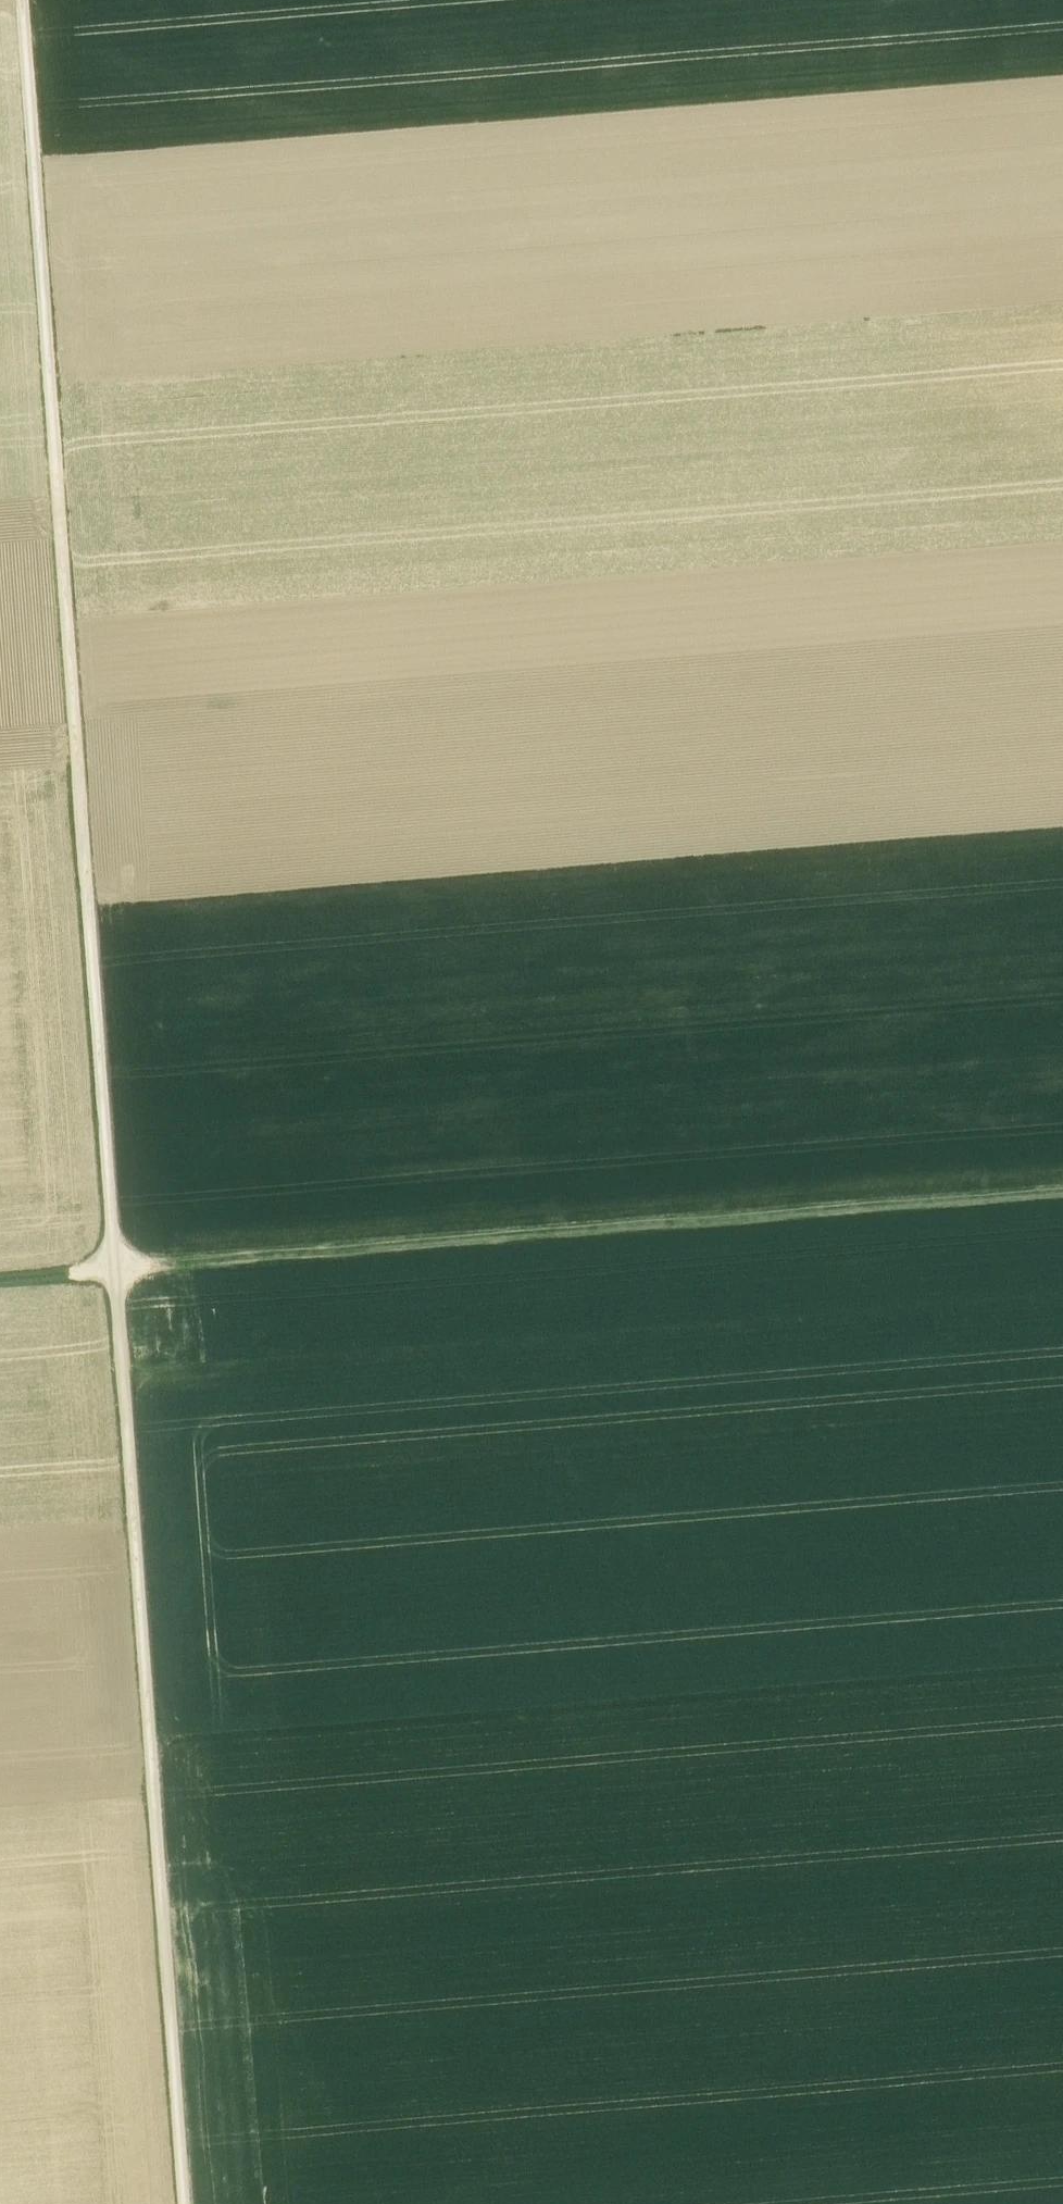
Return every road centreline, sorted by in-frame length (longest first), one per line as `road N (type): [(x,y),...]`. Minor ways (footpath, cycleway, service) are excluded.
road 1 (track): [(199,2203),(37,0)]
road 2 (track): [(0,1297),(1062,1211)]

